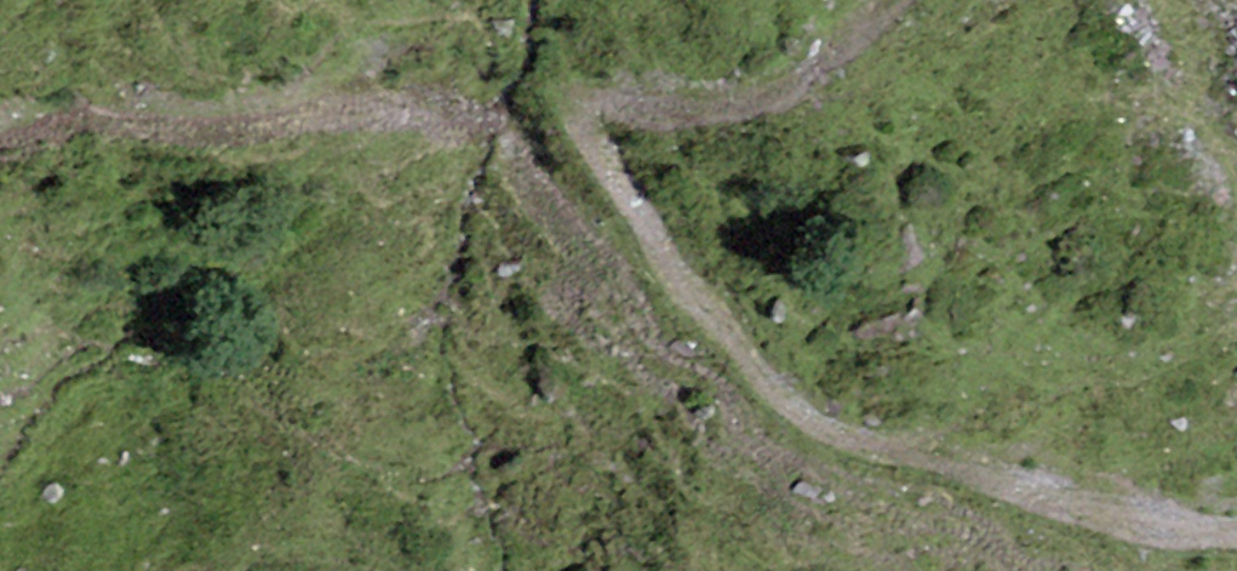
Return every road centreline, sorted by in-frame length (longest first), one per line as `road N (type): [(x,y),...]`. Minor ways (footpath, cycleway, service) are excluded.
road 1 (track): [(1236,515),(1148,511),(967,469),(849,417),(660,282),(497,128),(509,102),(605,98),(712,107),(782,92),(901,0)]
road 2 (track): [(0,133),(116,105),(192,119),(407,93),(457,99),(497,128)]

